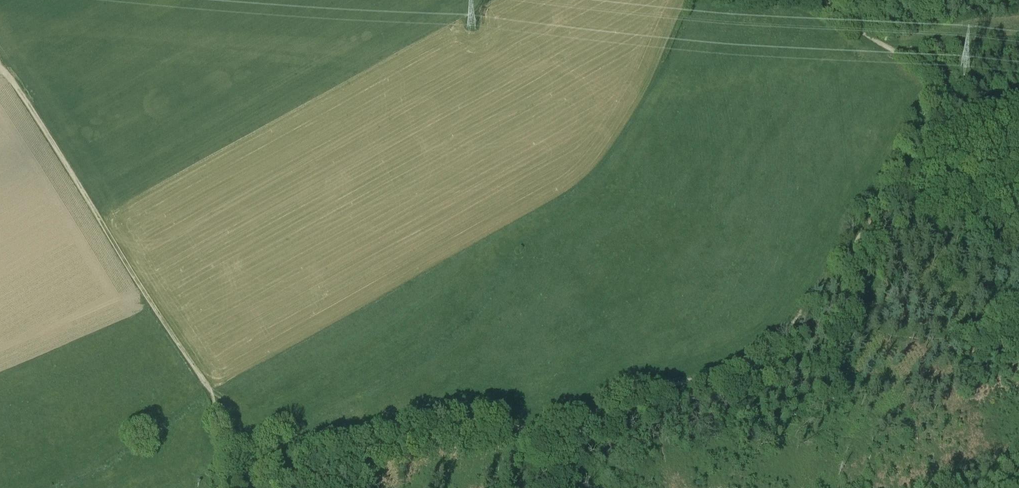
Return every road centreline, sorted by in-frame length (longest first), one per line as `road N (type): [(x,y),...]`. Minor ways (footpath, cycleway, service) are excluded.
road 1 (track): [(238,487),(294,464),(444,425),(482,422),(548,436),(612,405),(759,357),(843,272),(942,100),(934,76),(832,0)]
road 2 (track): [(0,63),(210,388),(238,487)]

